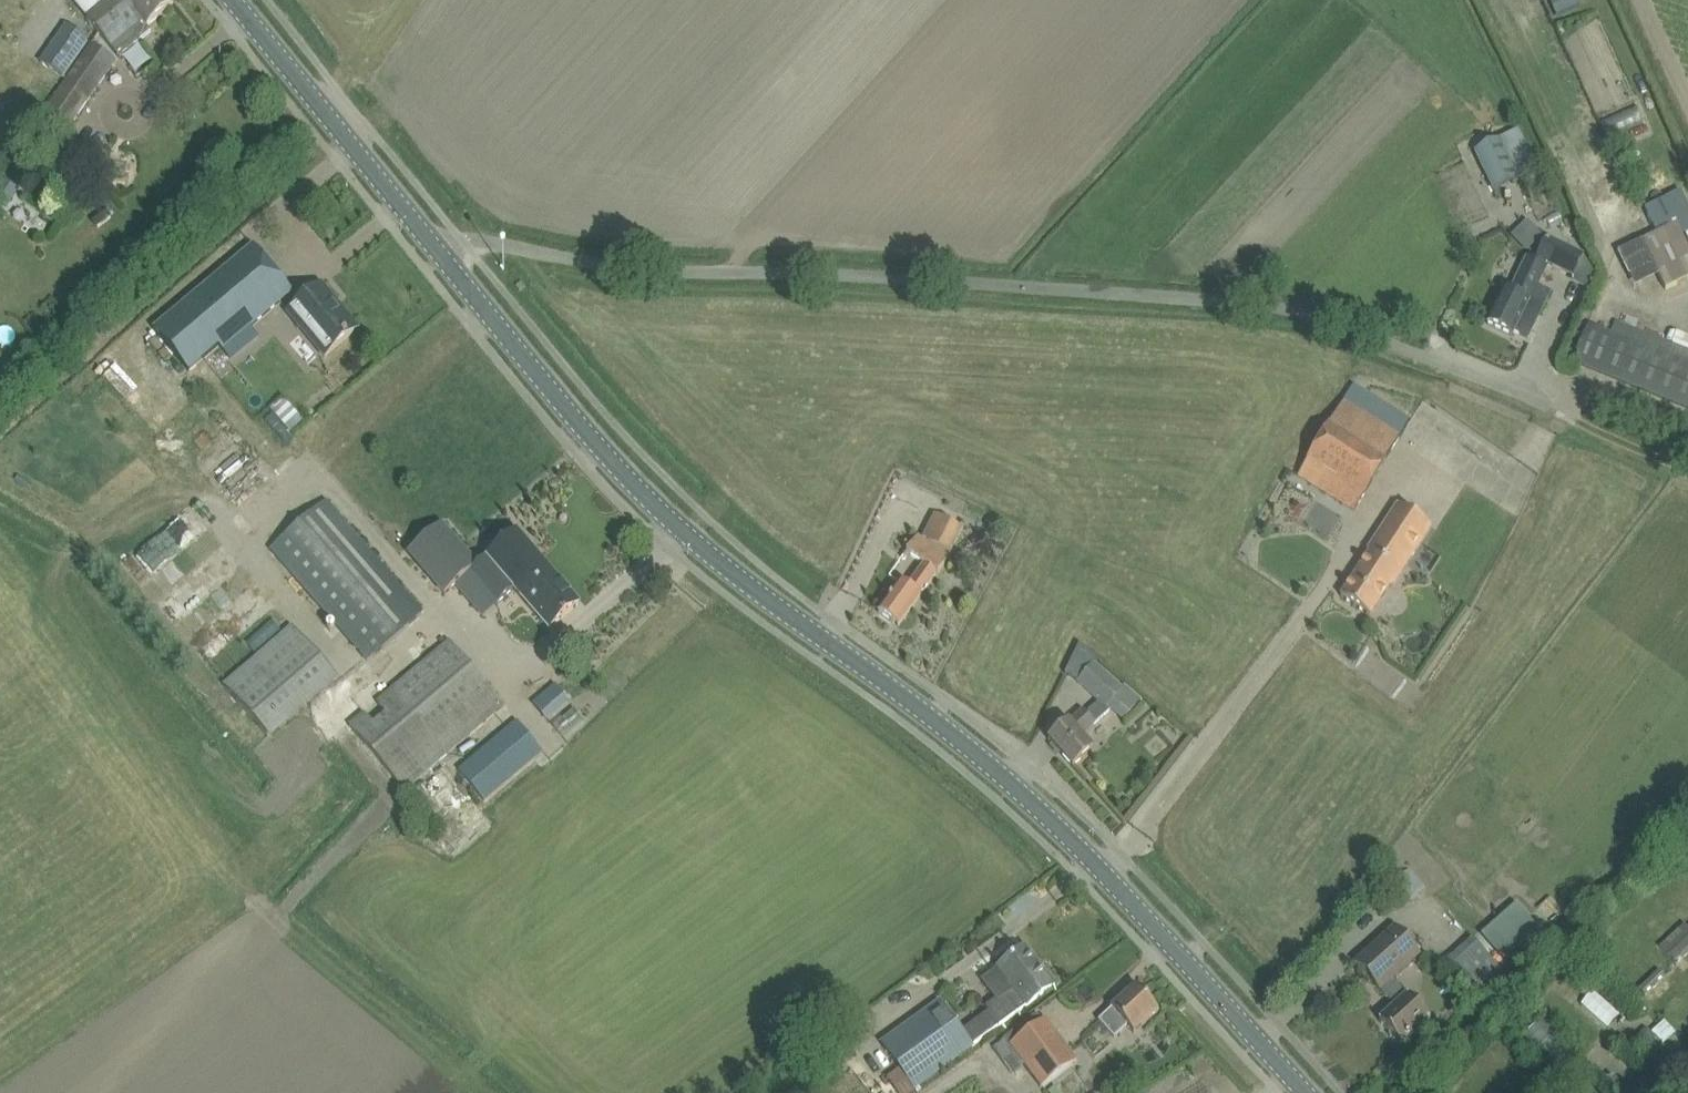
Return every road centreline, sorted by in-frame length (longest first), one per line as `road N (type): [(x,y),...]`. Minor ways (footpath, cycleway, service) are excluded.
road 1 (tertiary): [(1301,1092),(1054,822),(968,745),(764,600),(647,502),(440,251)]
road 2 (unclassified): [(1595,412),(1439,341),(1301,300),(641,272),(544,252),(461,244),(440,251)]
road 3 (tertiary): [(440,251),(234,0)]

